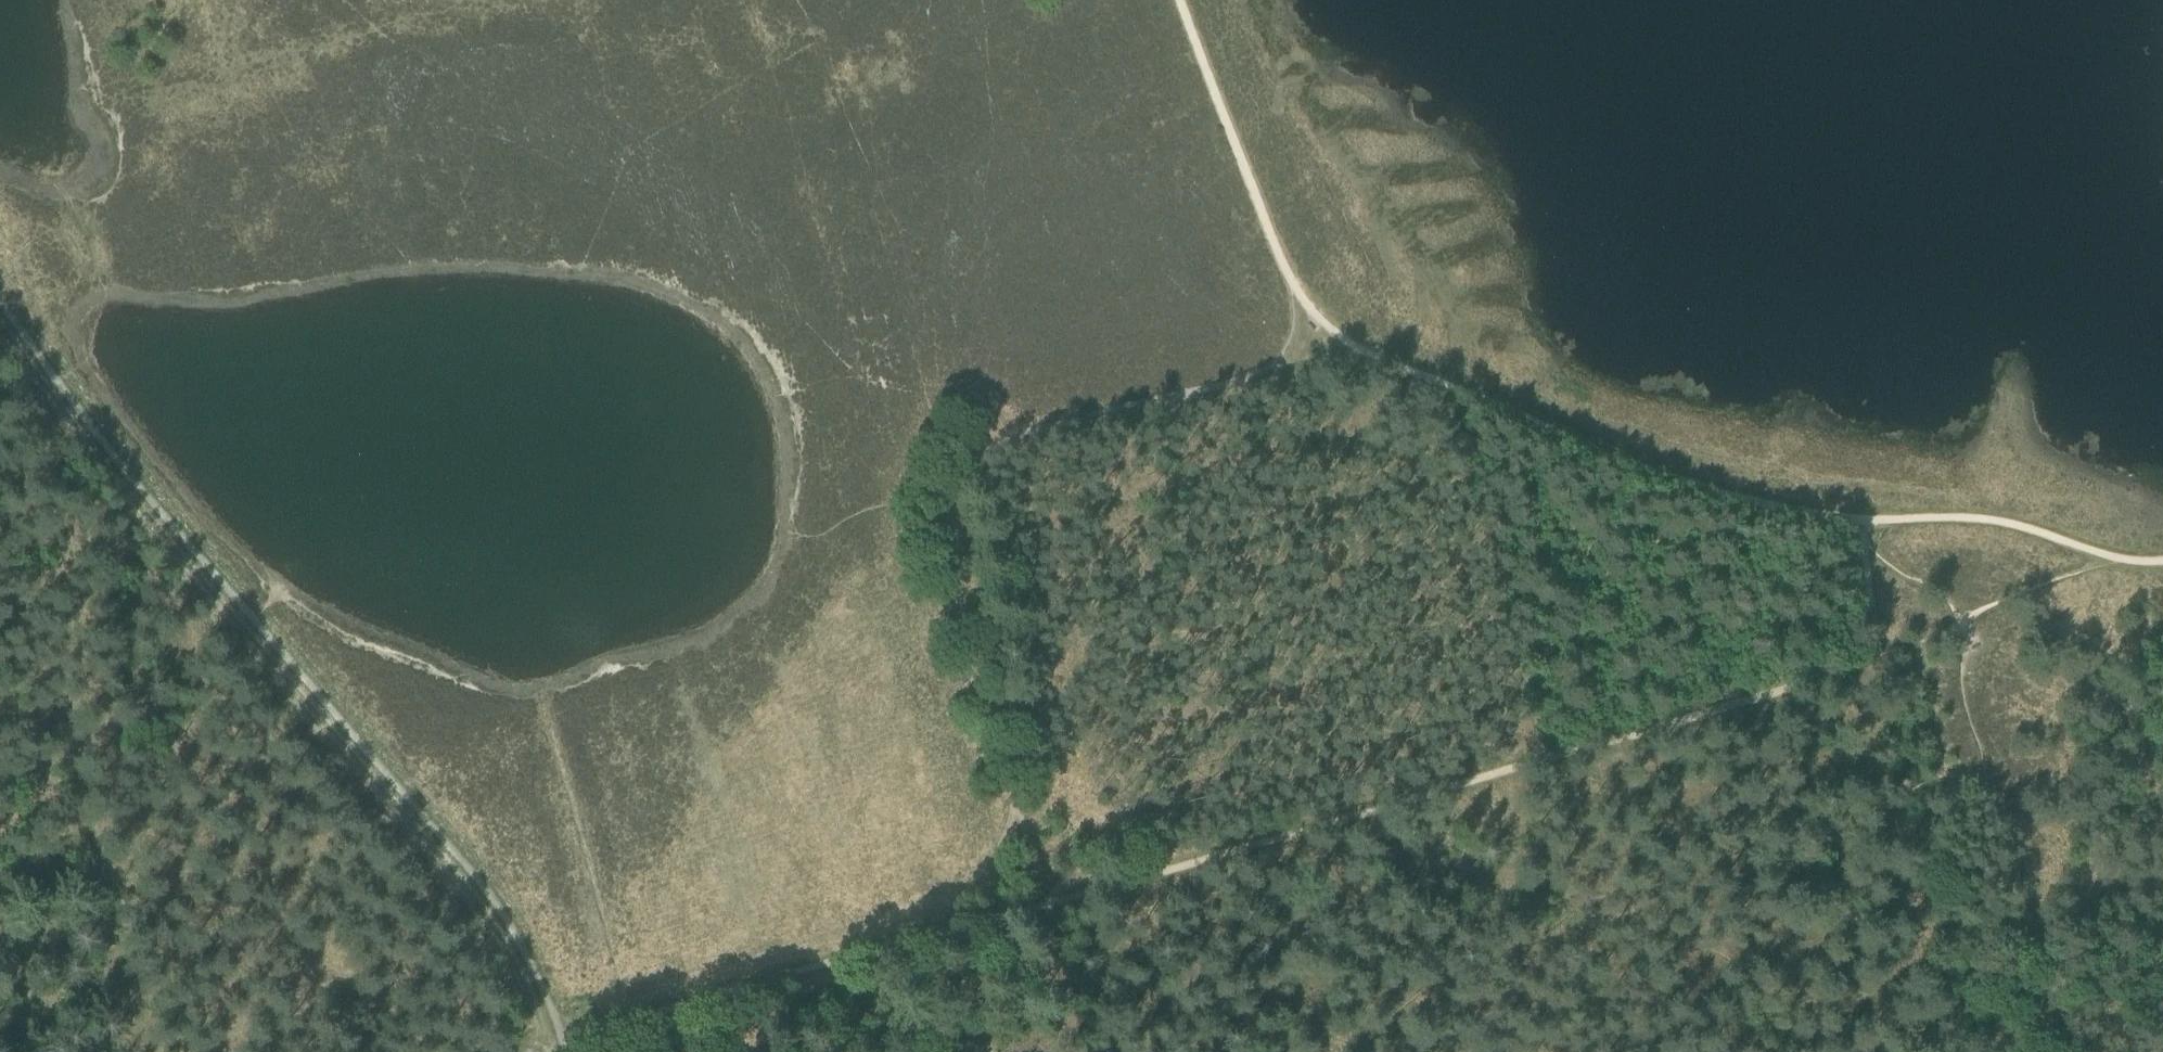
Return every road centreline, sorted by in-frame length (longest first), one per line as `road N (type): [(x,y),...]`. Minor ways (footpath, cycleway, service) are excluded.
road 1 (track): [(1184,0),(1281,265),(1321,322),(1446,388),(1641,462),(1834,510),(2008,526),(2113,558)]
road 2 (track): [(2113,558),(2017,588),(1872,662),(1121,872)]
road 3 (track): [(966,921),(558,1037)]
road 4 (track): [(966,921),(1121,872)]

